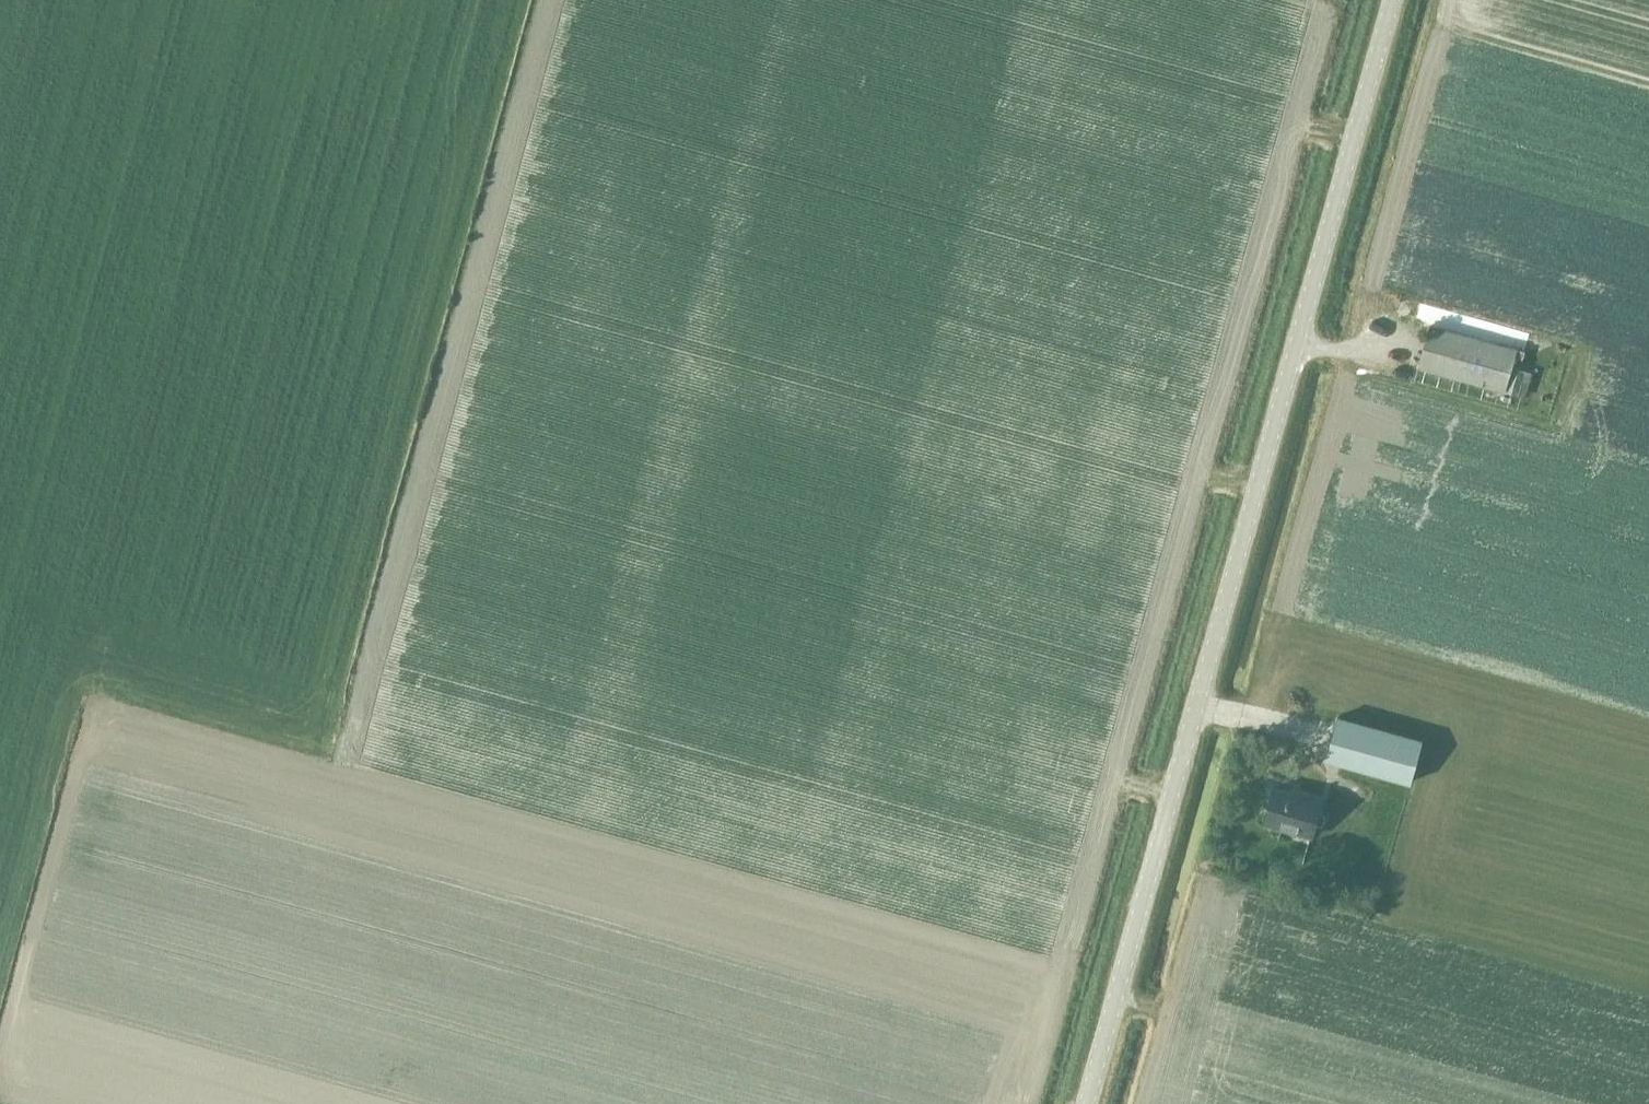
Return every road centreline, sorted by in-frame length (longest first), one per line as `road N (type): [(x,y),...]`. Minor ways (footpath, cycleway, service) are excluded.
road 1 (tertiary): [(1092,1103),(1394,0)]

